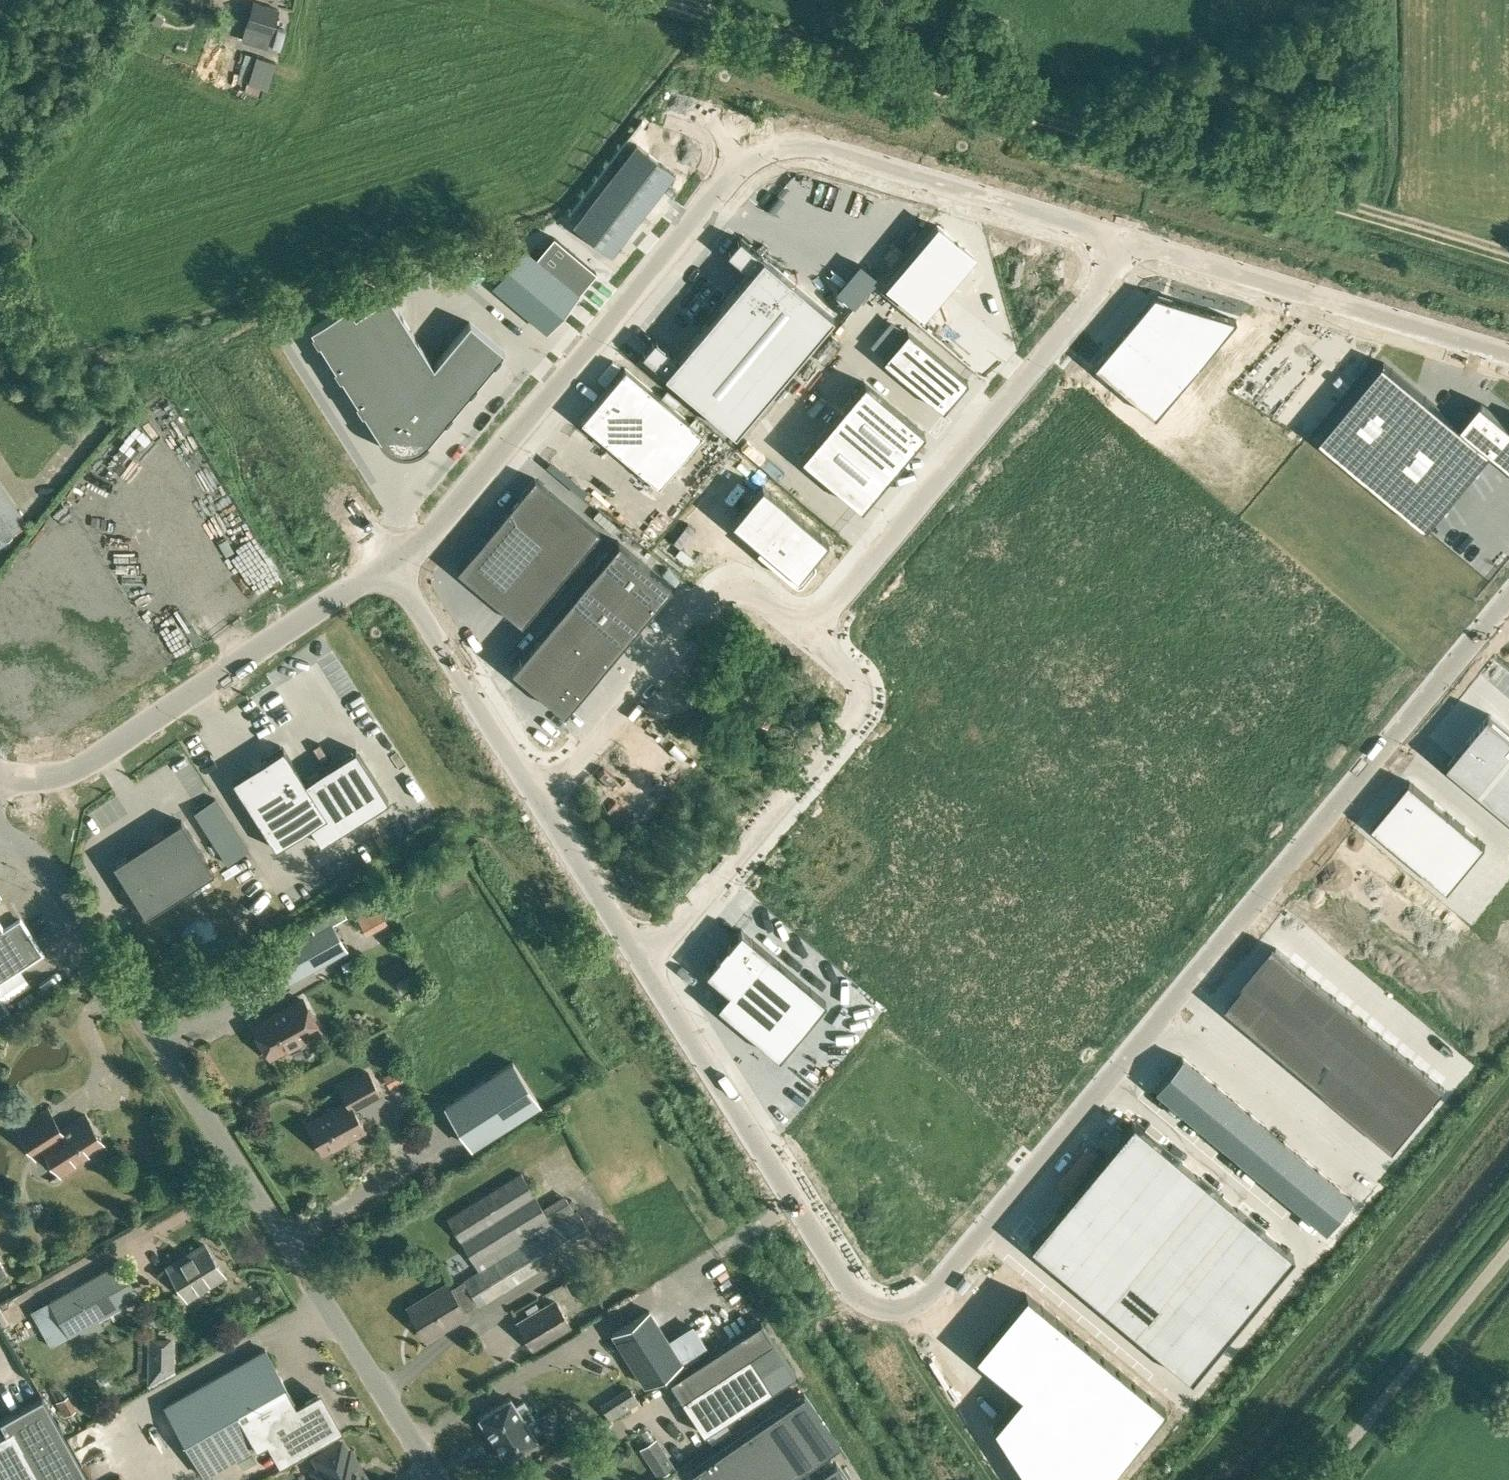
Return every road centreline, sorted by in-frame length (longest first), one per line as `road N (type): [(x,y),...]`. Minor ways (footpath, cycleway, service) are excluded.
road 1 (unclassified): [(1508,598),(910,1309),(884,1312),(856,1302),(644,967)]
road 2 (unclassified): [(390,566),(757,152),(813,148),(1133,243)]
road 3 (track): [(1508,250),(673,0)]
road 4 (residential): [(432,1479),(41,868),(0,836)]
road 5 (unclassified): [(812,630),(1133,243)]
road 6 (unclassified): [(0,780),(76,772),(390,566)]
road 7 (unclassified): [(644,967),(857,713),(857,679),(812,630)]
road 8 (unclassified): [(1133,243),(1508,354)]
road 9 (unclassified): [(539,805),(718,599),(736,590),(757,595),(812,630)]
road 10 (unclassified): [(1319,1479),(1508,1249)]
road 11 (unclassified): [(539,805),(390,566)]
road 12 (unclassified): [(644,967),(539,805)]

